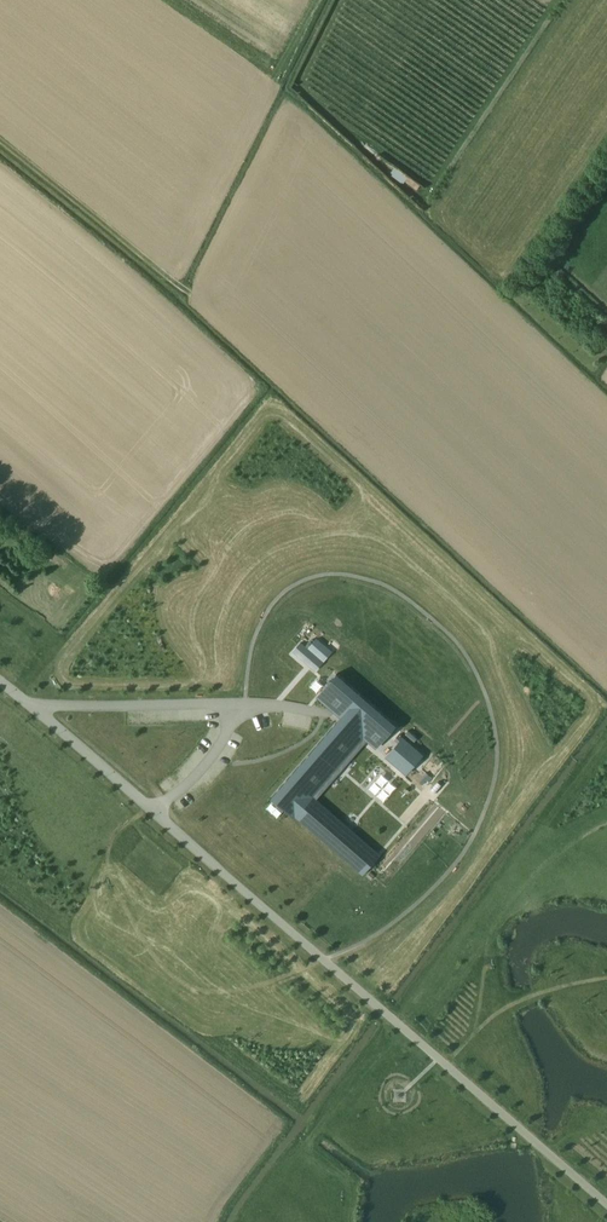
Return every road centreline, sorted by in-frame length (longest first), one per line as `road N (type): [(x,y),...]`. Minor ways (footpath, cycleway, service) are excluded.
road 1 (unclassified): [(0,682),(606,1204)]

